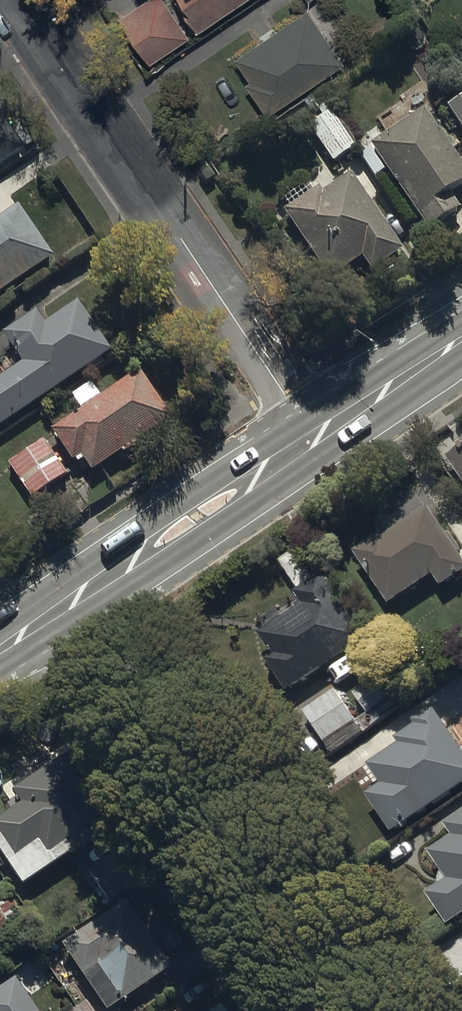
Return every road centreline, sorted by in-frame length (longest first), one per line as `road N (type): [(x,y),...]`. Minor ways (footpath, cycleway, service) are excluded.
road 1 (residential): [(22,0),(316,439)]
road 2 (residential): [(350,1010),(69,607)]
road 3 (secondary): [(69,607),(316,439)]
road 4 (secondary): [(316,439),(461,339)]

